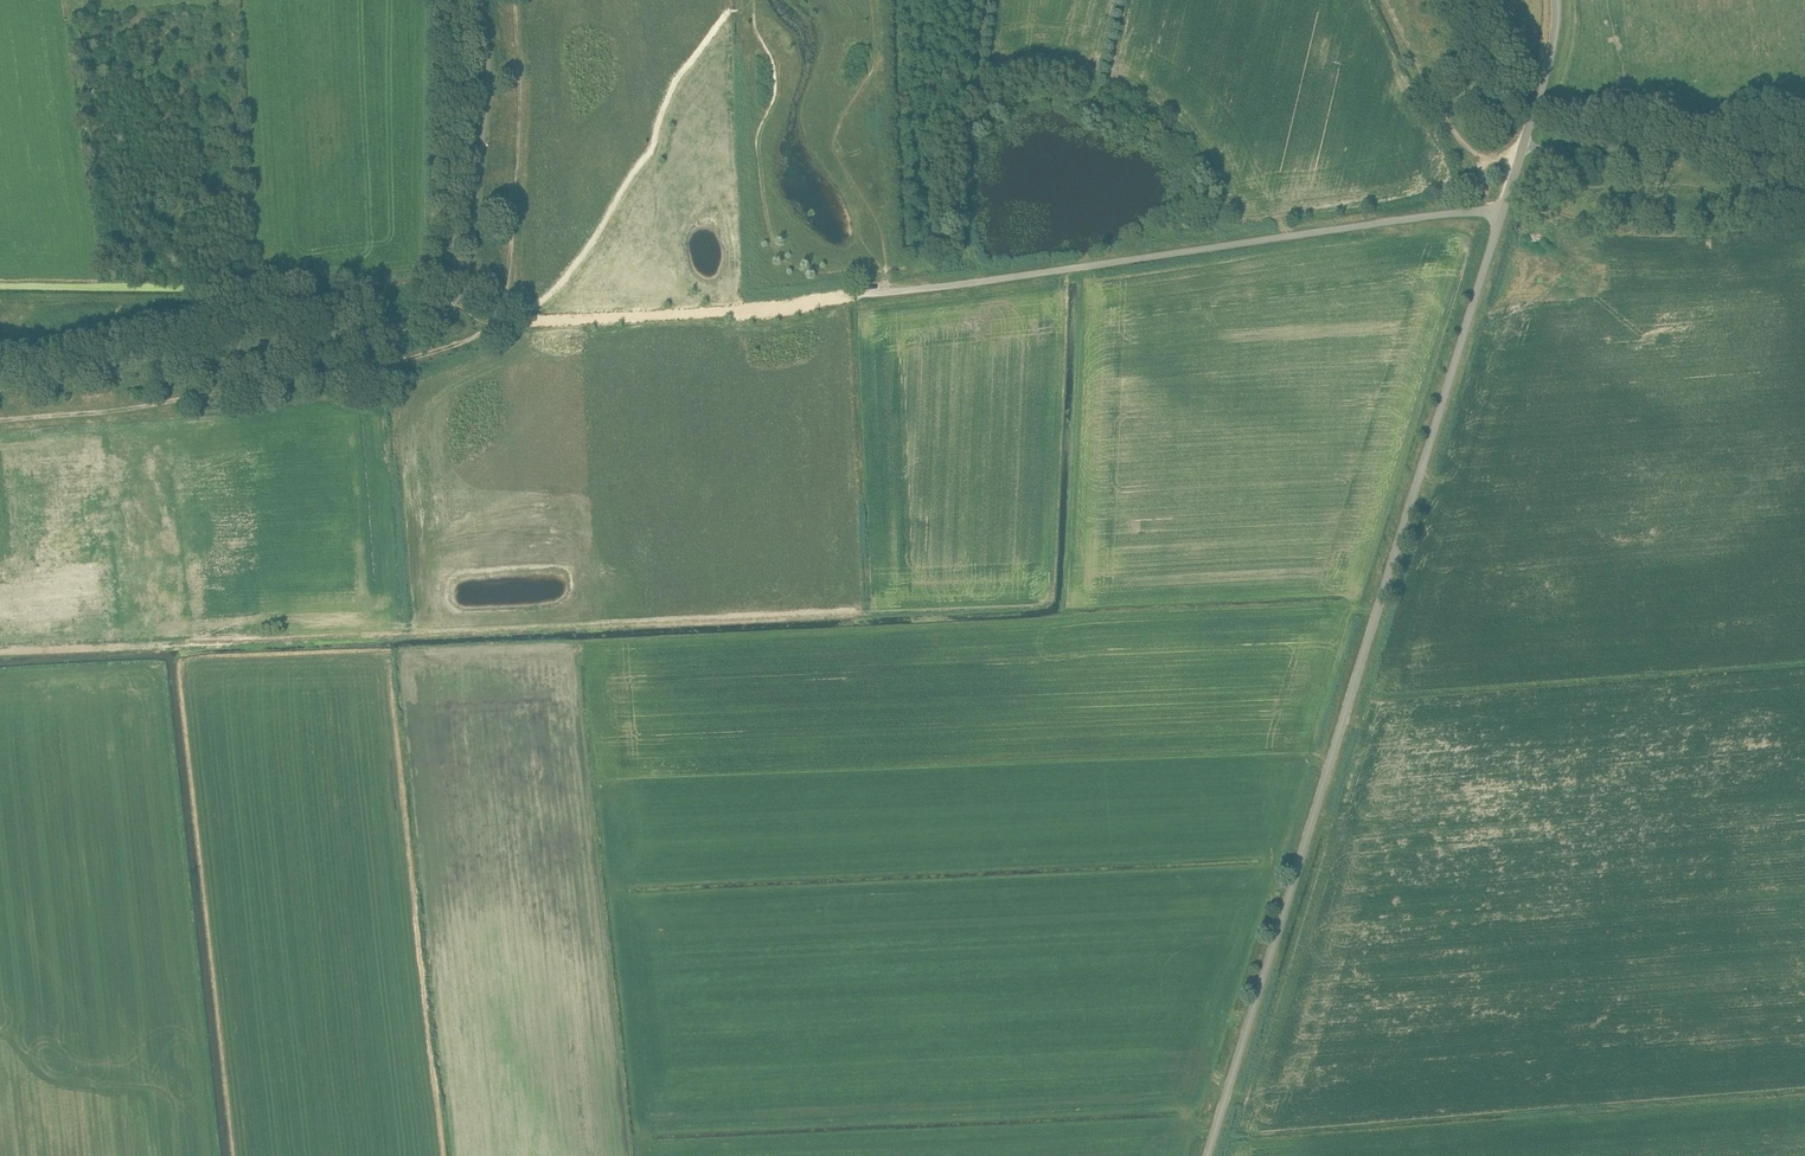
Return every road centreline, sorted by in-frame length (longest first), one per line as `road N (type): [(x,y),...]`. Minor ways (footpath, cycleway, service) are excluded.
road 1 (unclassified): [(1208,1155),(1504,209)]
road 2 (unclassified): [(850,294),(1504,209)]
road 3 (track): [(484,329),(452,347),(390,363),(75,417),(0,419)]
road 4 (track): [(484,329),(850,294)]
road 5 (unclassified): [(1504,209),(1554,36),(1557,0)]

